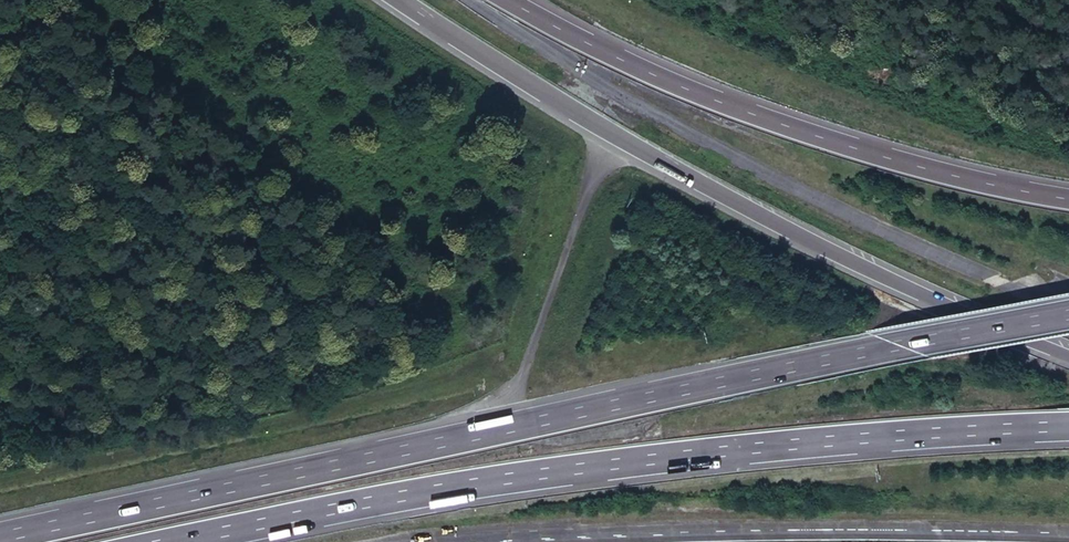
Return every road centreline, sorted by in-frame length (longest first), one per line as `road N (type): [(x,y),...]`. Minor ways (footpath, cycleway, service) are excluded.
road 1 (motorway): [(1068,312),(0,536)]
road 2 (motorway): [(192,541),(521,478),(700,455),(1068,427)]
road 3 (motorway): [(402,0),(757,212),(913,288),(1068,349)]
road 4 (motorway): [(1068,198),(913,165),(713,102),(510,0)]

